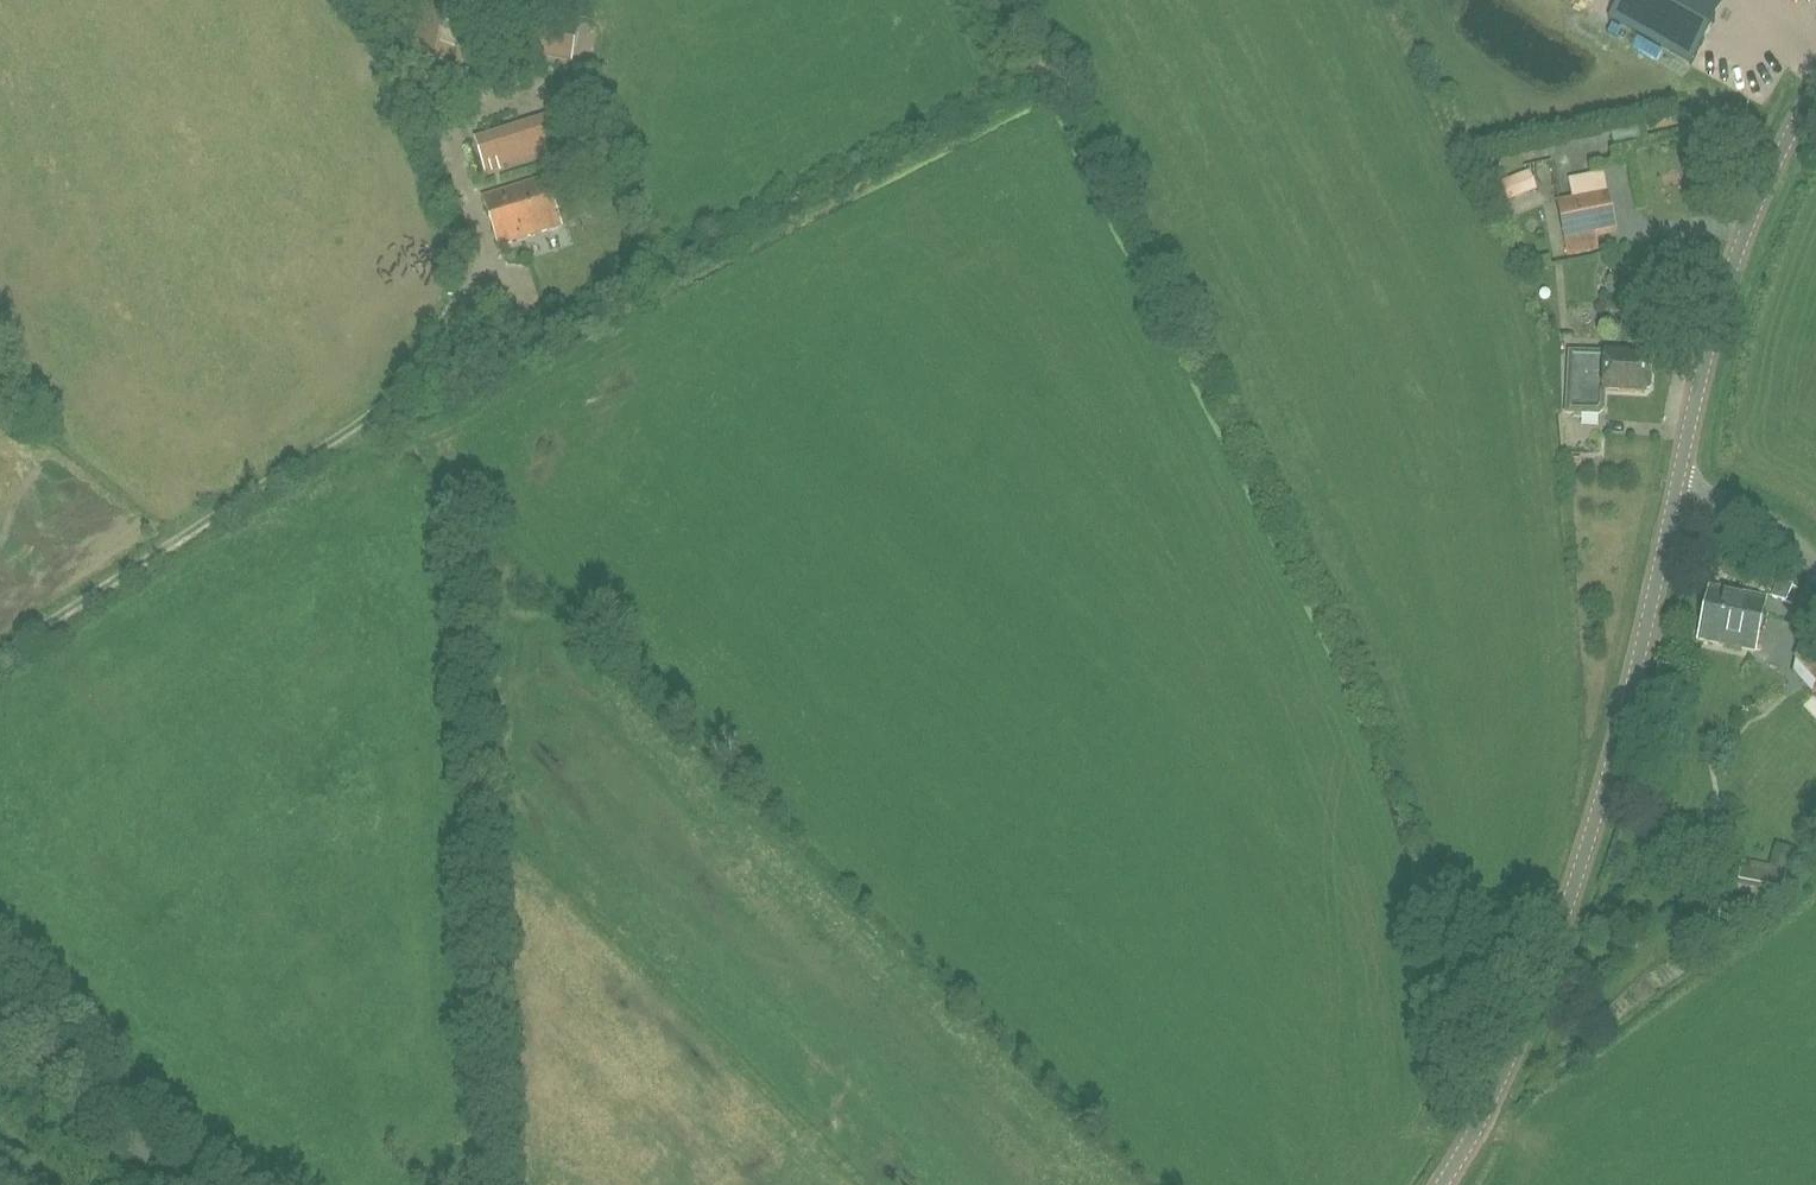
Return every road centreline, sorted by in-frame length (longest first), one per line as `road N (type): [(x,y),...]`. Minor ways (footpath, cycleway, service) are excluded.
road 1 (tertiary): [(1440,1184),(1507,1067),(1594,833),(1677,488)]
road 2 (tertiary): [(1677,488),(1717,303),(1768,168),(1815,85)]
road 3 (unclassified): [(172,1184),(0,1015)]
road 4 (unclassified): [(1677,488),(1745,507),(1815,561)]

